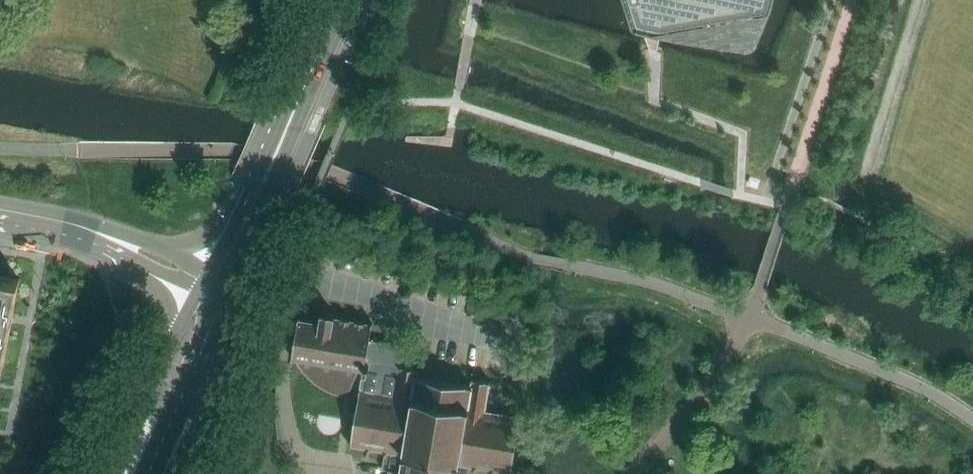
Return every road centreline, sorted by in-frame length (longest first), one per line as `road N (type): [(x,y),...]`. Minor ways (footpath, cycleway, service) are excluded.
road 1 (secondary): [(229,297),(352,0)]
road 2 (secondary): [(332,0),(210,273)]
road 3 (secondary): [(155,473),(229,297)]
road 4 (secondary): [(194,299),(118,473)]
road 5 (unclassified): [(210,273),(98,223),(51,226)]
road 6 (unclassified): [(51,226),(194,299)]

